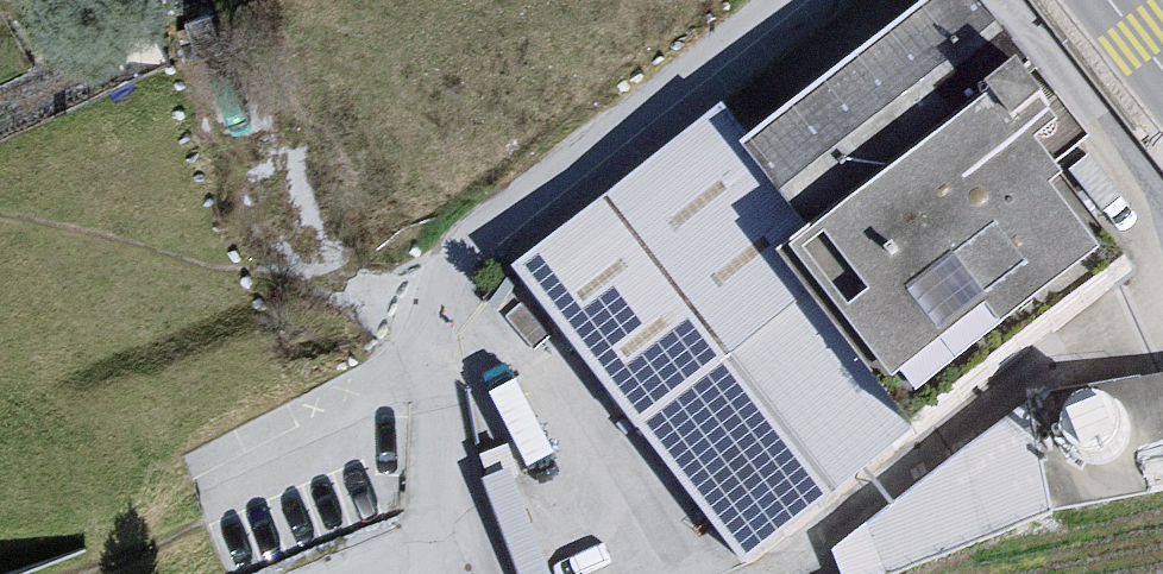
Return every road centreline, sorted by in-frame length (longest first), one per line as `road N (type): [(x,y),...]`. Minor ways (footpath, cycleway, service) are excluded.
road 1 (residential): [(783,0),(409,316),(416,439)]
road 2 (residential): [(416,439),(265,512)]
road 3 (residential): [(416,439),(423,558),(378,573)]

